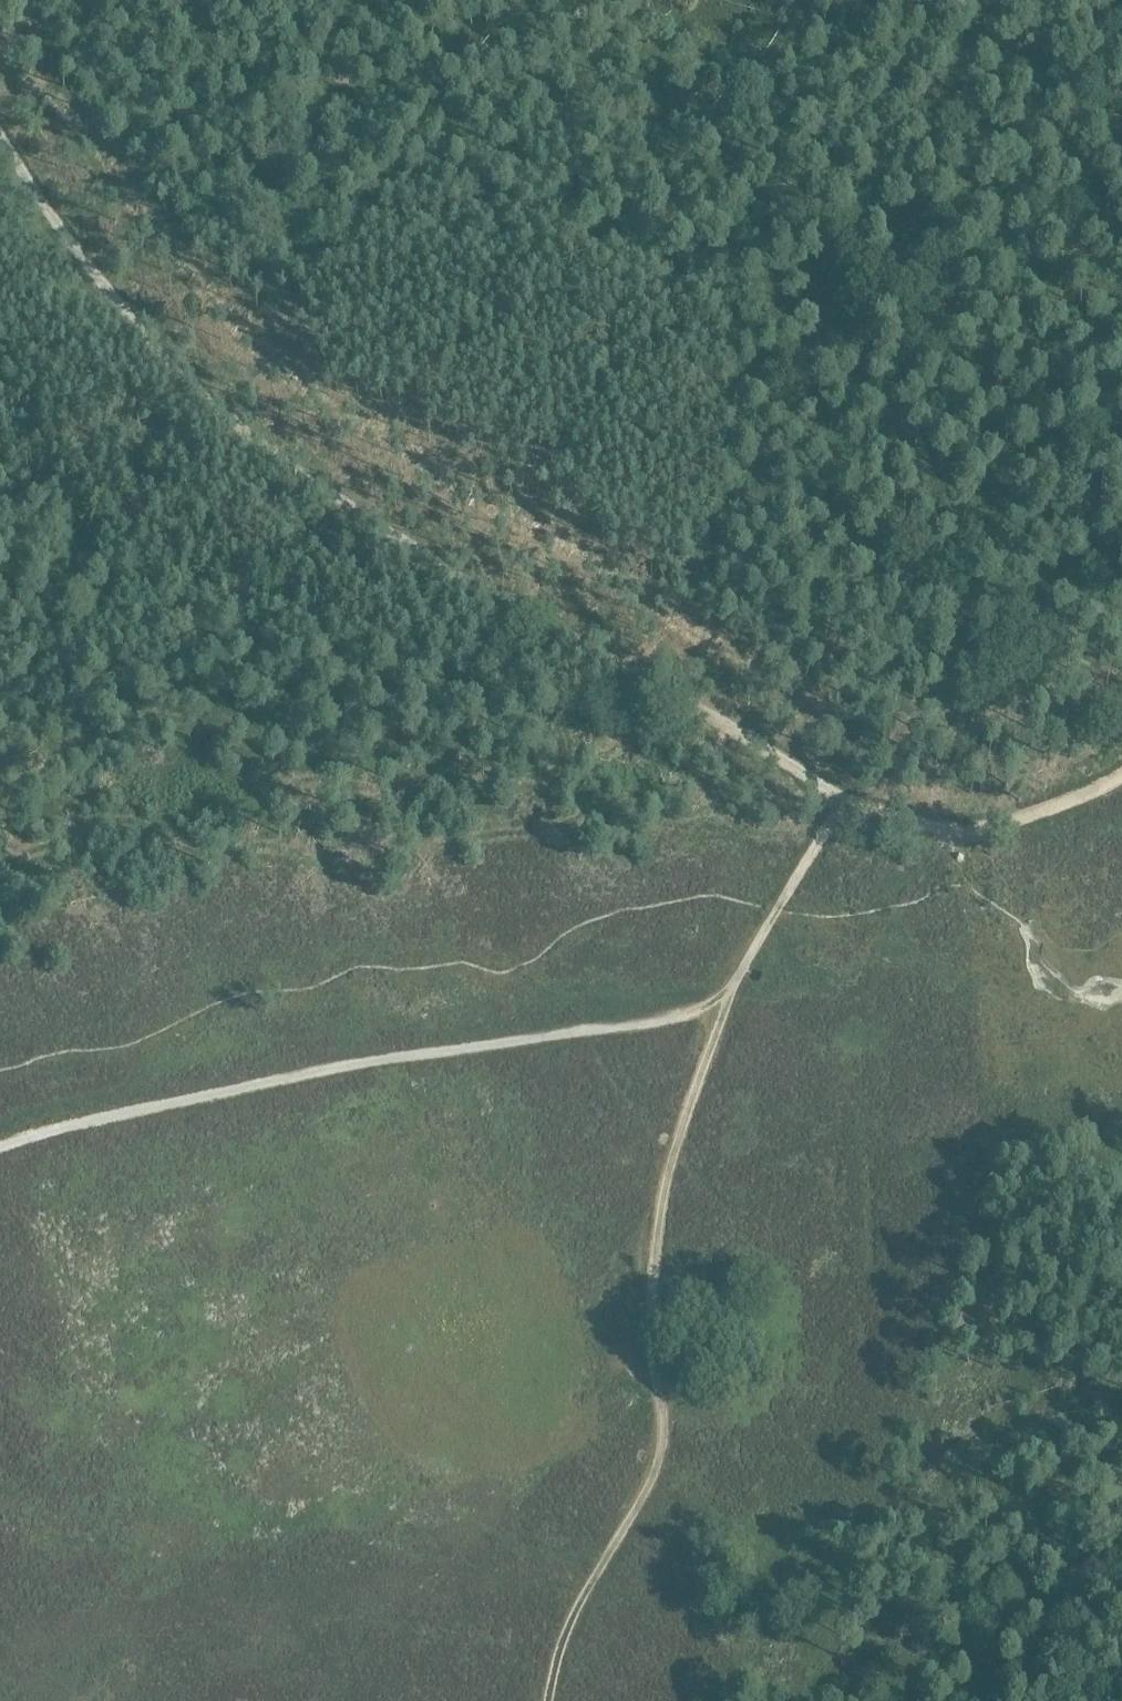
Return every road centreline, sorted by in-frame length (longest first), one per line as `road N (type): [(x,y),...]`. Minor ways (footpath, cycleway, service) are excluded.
road 1 (track): [(723,1010),(513,1036),(432,1056),(322,1060),(248,1090),(134,1110),(0,1148)]
road 2 (track): [(1121,776),(964,833),(845,797)]
road 3 (track): [(845,797),(743,962),(723,1010)]

